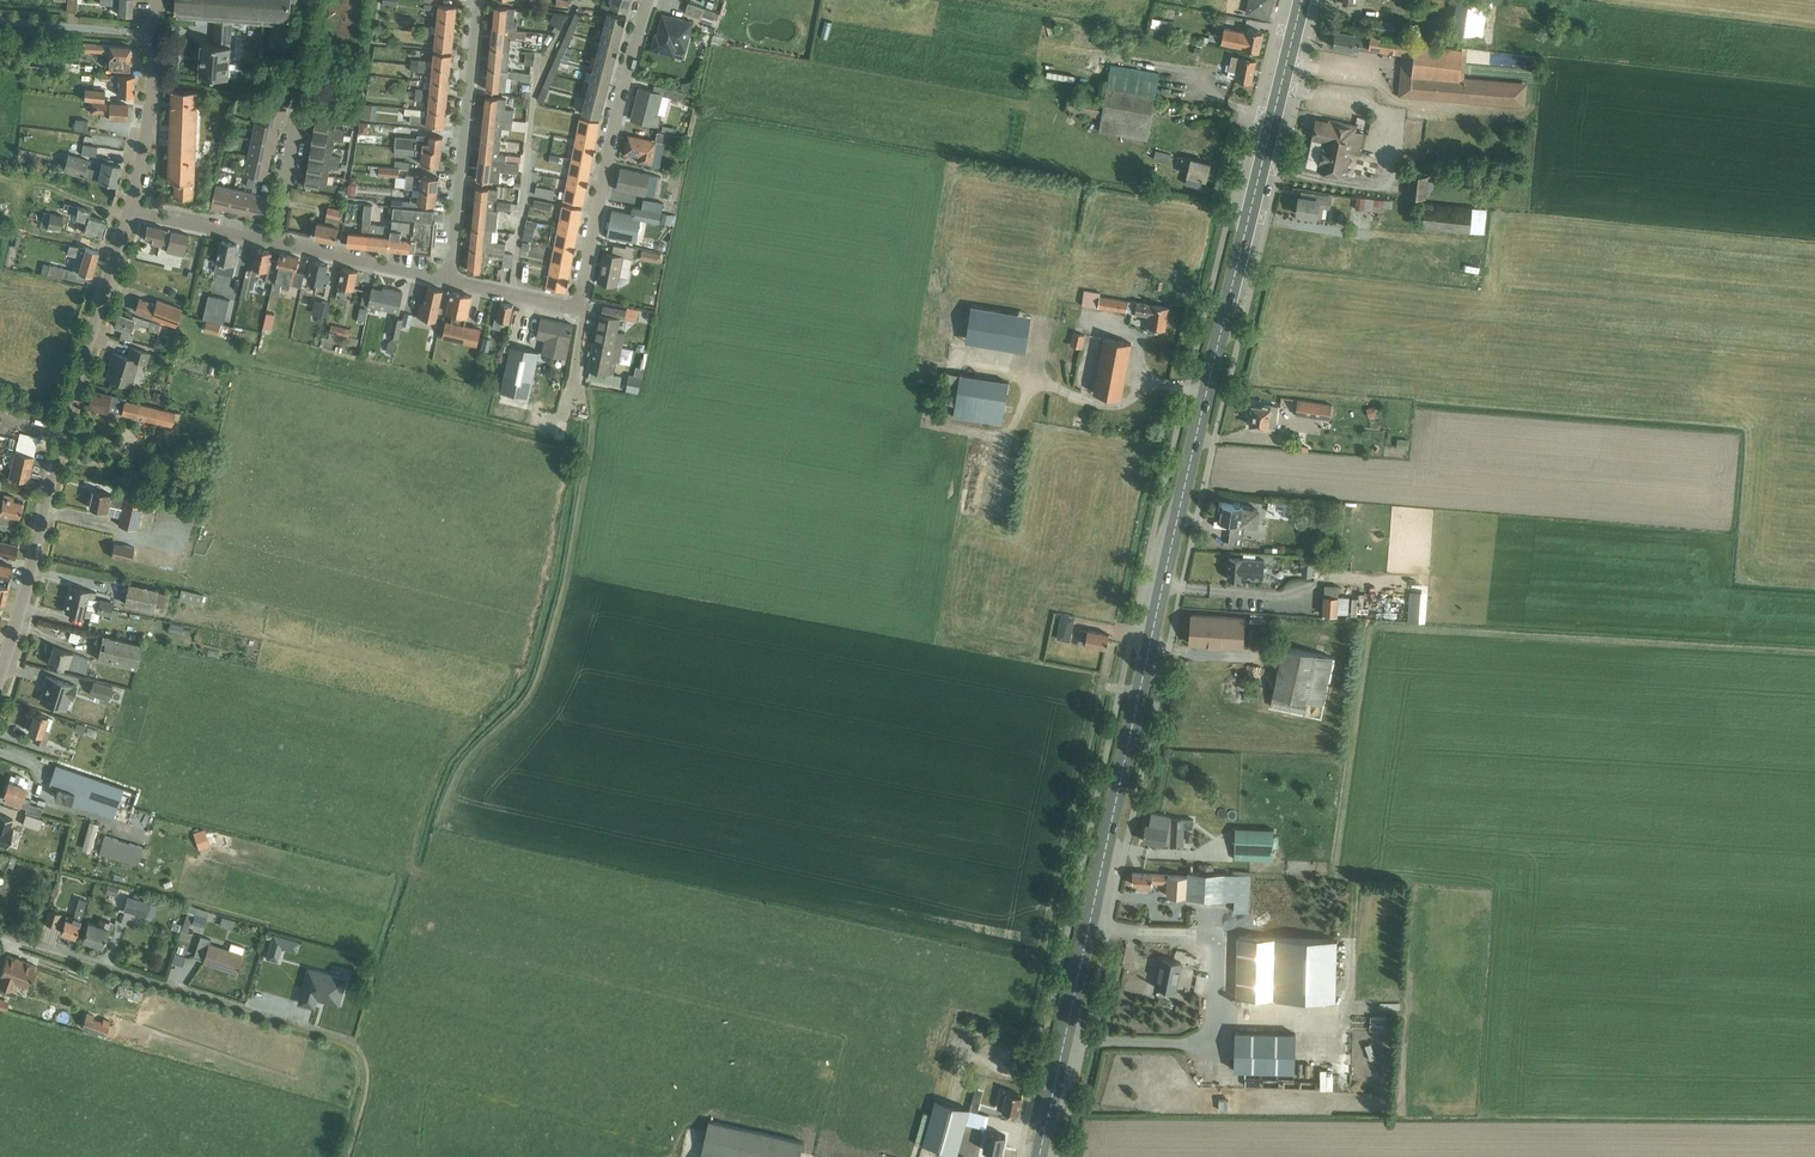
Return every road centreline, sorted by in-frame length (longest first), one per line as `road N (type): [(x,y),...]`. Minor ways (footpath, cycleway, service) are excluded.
road 1 (primary): [(1038,1156),(1182,498),(1302,0)]
road 2 (residential): [(0,680),(56,452),(130,211)]
road 3 (residential): [(347,1039),(0,933)]
road 4 (residential): [(647,0),(574,305)]
road 5 (residential): [(448,282),(474,0)]
road 6 (residential): [(130,211),(149,129),(157,0)]
road 7 (residential): [(448,282),(278,244)]
road 8 (residential): [(278,244),(130,211)]
road 9 (residential): [(278,244),(299,115)]
road 10 (residential): [(574,305),(448,282)]

